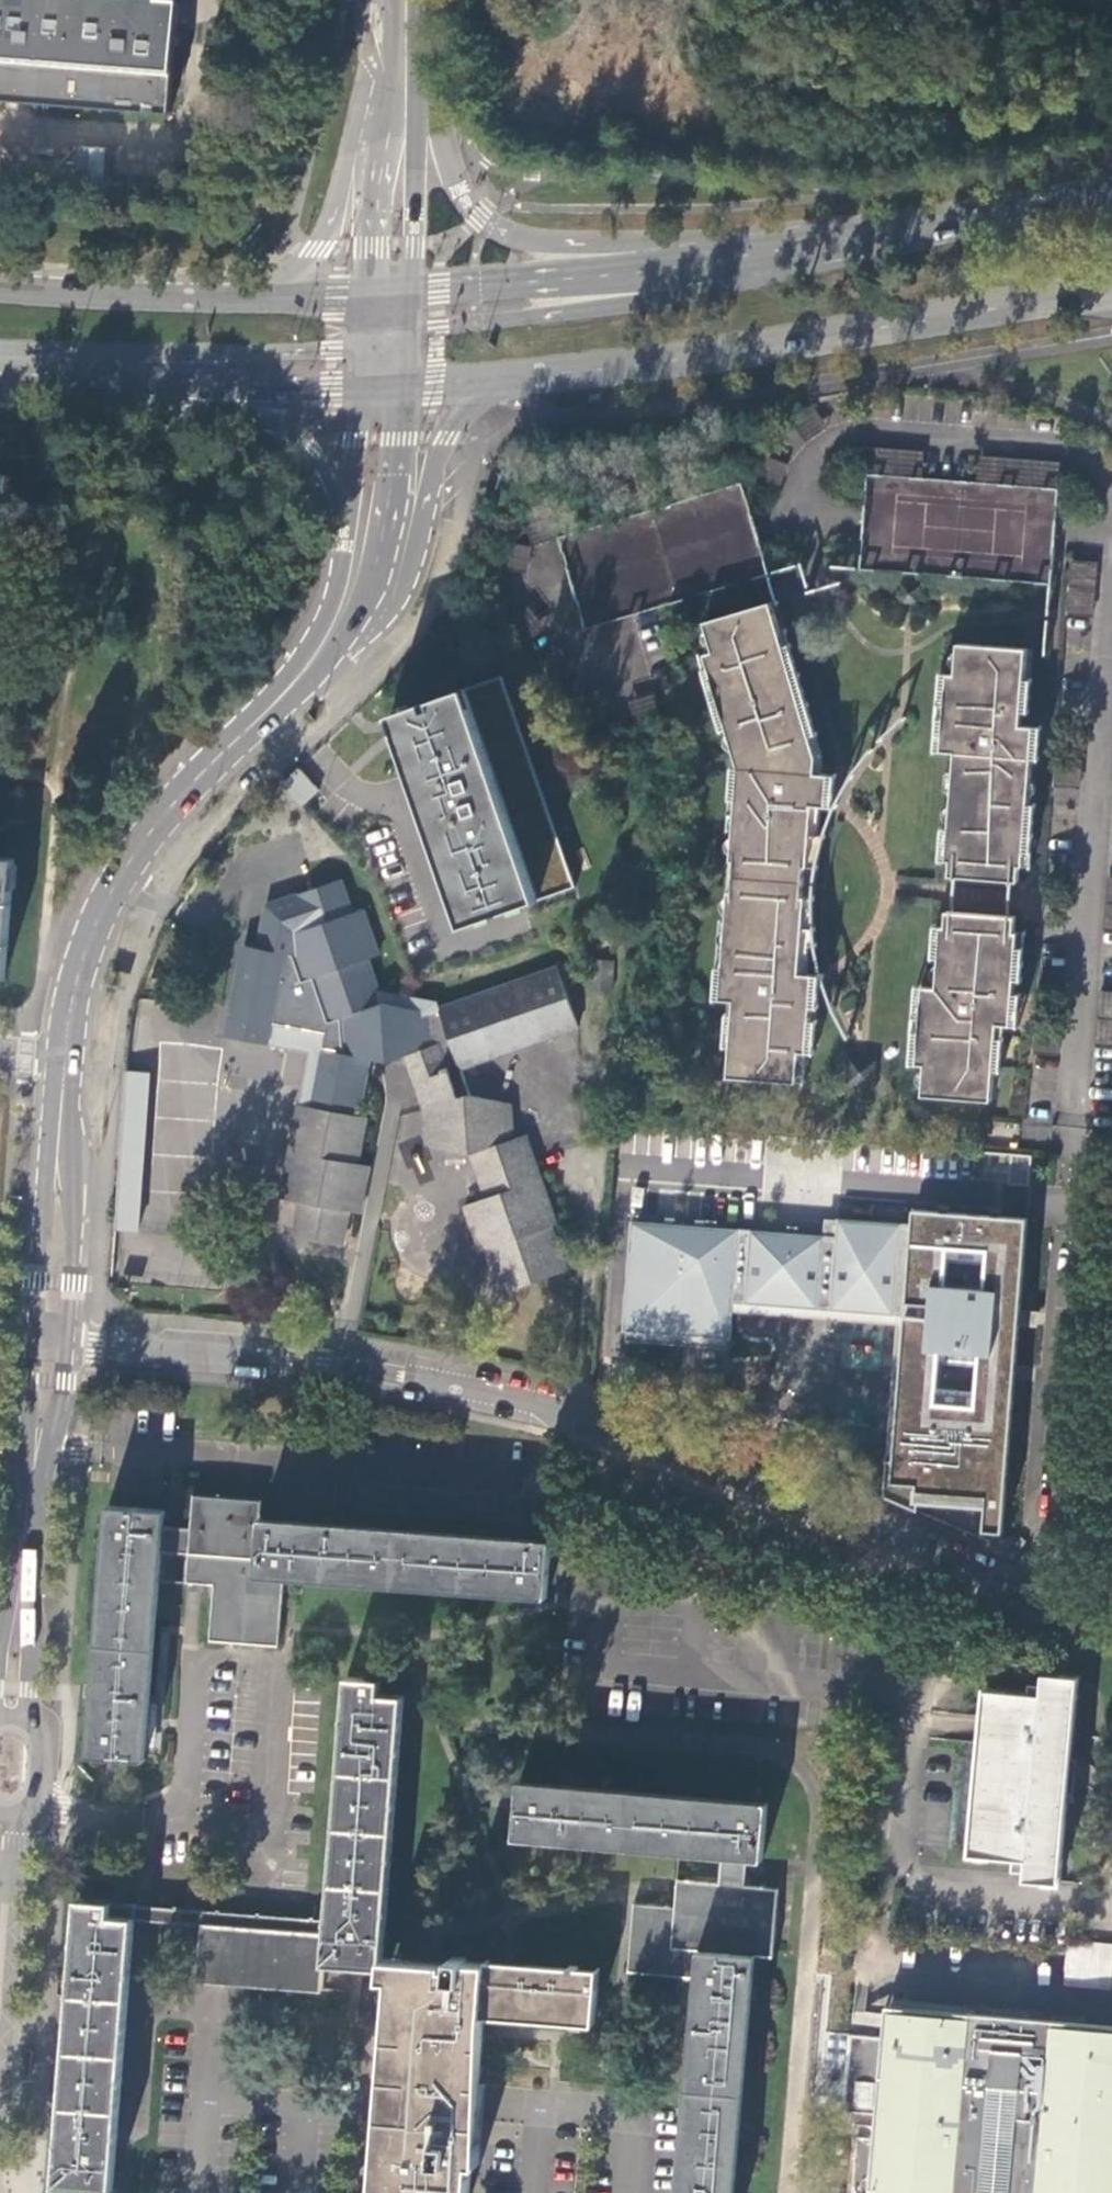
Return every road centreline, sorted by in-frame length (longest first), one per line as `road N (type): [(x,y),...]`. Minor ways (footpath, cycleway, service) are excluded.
road 1 (residential): [(52,1339),(432,1380),(562,1410),(1055,1606)]
road 2 (primary): [(510,378),(677,360),(1111,289)]
road 3 (tertiary): [(856,242),(509,239),(468,204),(417,70)]
road 4 (tertiary): [(68,1063),(79,971),(101,910),(170,810),(319,654)]
road 5 (residential): [(1055,1606),(1081,1128)]
road 6 (tertiary): [(856,242),(715,290),(411,332)]
road 7 (primary): [(856,242),(665,273),(415,297)]
road 8 (tertiary): [(0,354),(335,353),(369,329)]
road 9 (tertiary): [(391,51),(318,246),(269,298)]
road 10 (tertiary): [(52,1339),(68,1063)]
road 11 (primary): [(269,298),(0,281)]
road 12 (tertiary): [(381,605),(422,537),(445,439),(510,378)]
road 13 (primary): [(1111,200),(856,242)]
road 14 (tertiary): [(391,51),(371,297)]
road 15 (tertiary): [(22,1578),(52,1339)]
road 16 (tertiary): [(415,297),(417,70)]
road 17 (tertiary): [(381,605),(407,383)]
road 18 (primary): [(0,367),(220,383)]
road 19 (tertiary): [(220,383),(305,436),(350,499)]
road 20 (tertiary): [(350,499),(346,587),(319,654)]
road 21 (primary): [(220,383),(364,384)]
road 22 (tertiary): [(32,1719),(22,1578)]

